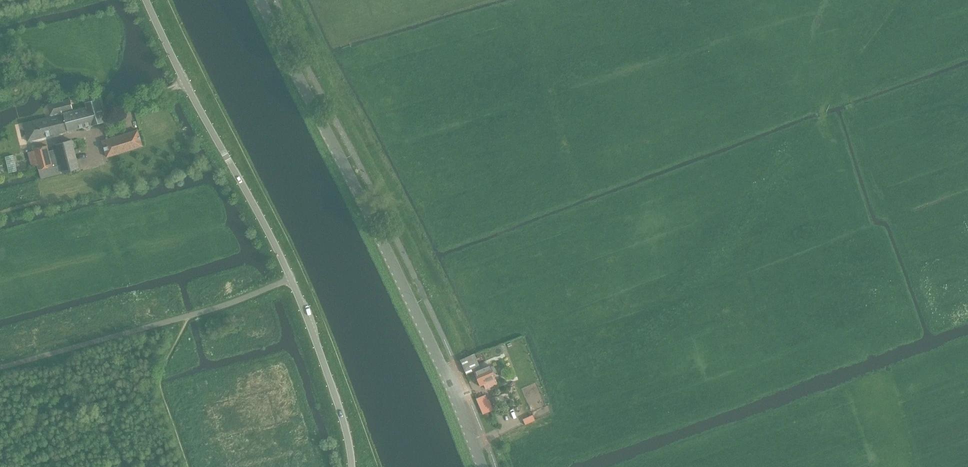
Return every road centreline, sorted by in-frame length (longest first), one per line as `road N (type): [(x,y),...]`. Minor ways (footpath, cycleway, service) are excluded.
road 1 (tertiary): [(482,466),(408,295),(261,0)]
road 2 (unclassified): [(352,466),(347,431),(289,278),(145,0)]
road 3 (track): [(825,123),(820,104),(890,0)]

